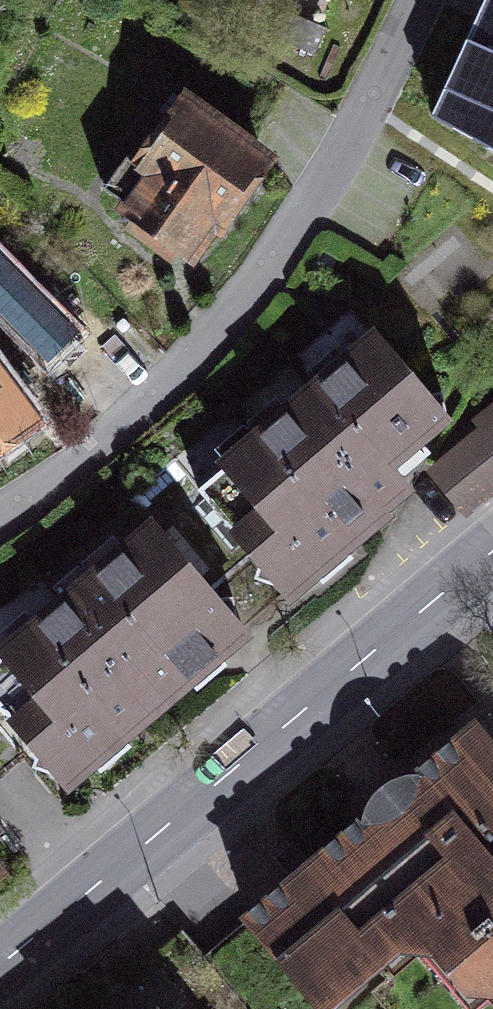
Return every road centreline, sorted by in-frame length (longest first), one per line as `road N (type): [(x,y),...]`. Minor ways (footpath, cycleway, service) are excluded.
road 1 (residential): [(423,0),(322,194),(190,367),(51,487),(0,517)]
road 2 (secondary): [(0,966),(492,550)]

